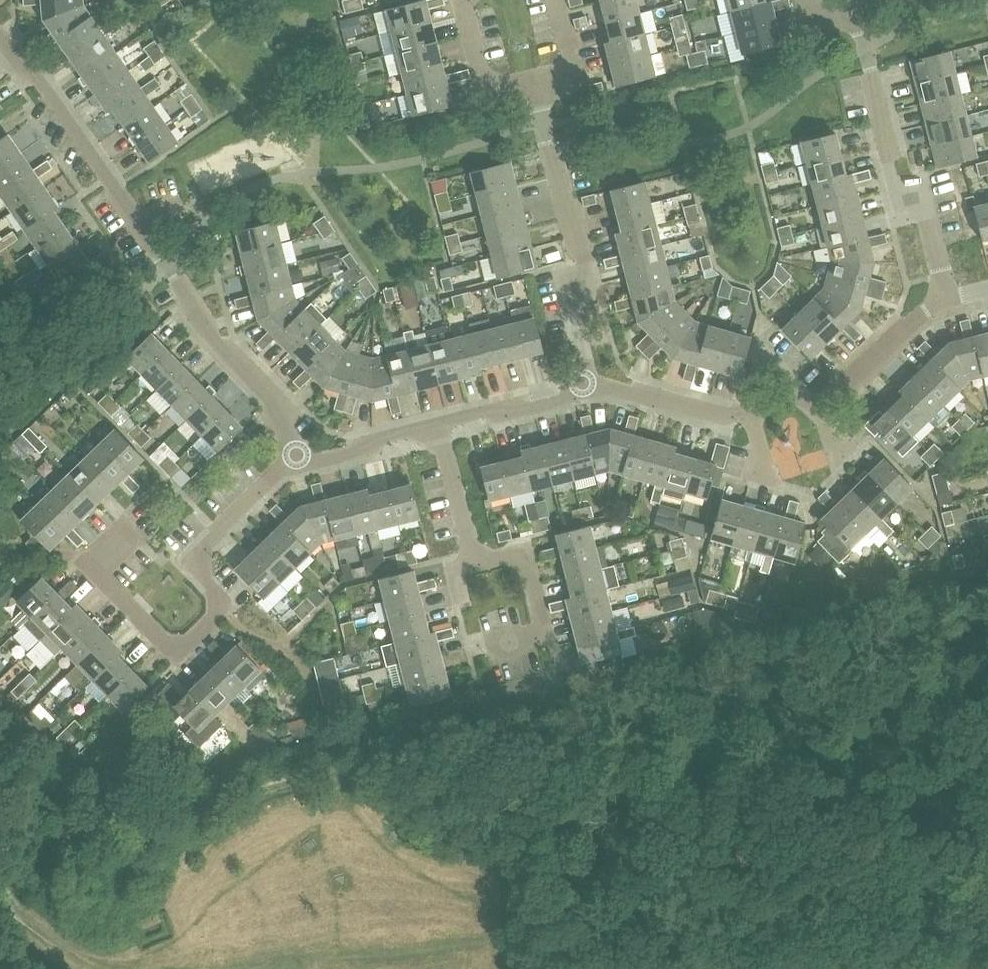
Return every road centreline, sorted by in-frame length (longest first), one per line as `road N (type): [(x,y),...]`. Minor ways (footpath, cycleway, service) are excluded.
road 1 (residential): [(296,454),(282,408),(211,334),(172,265),(0,28)]
road 2 (residential): [(131,526),(90,566),(177,655),(230,603),(188,560),(296,454)]
road 3 (residential): [(586,387),(569,308),(584,274),(534,81)]
road 4 (residential): [(948,294),(922,184),(899,190),(859,20)]
road 5 (residential): [(948,294),(819,408)]
road 6 (residential): [(753,409),(722,414),(614,386),(586,387)]
road 7 (residential): [(586,387),(441,427)]
road 8 (residential): [(441,427),(316,459),(296,454)]
road 9 (residential): [(476,565),(441,427)]
road 10 (residential): [(549,631),(529,552),(476,565)]

